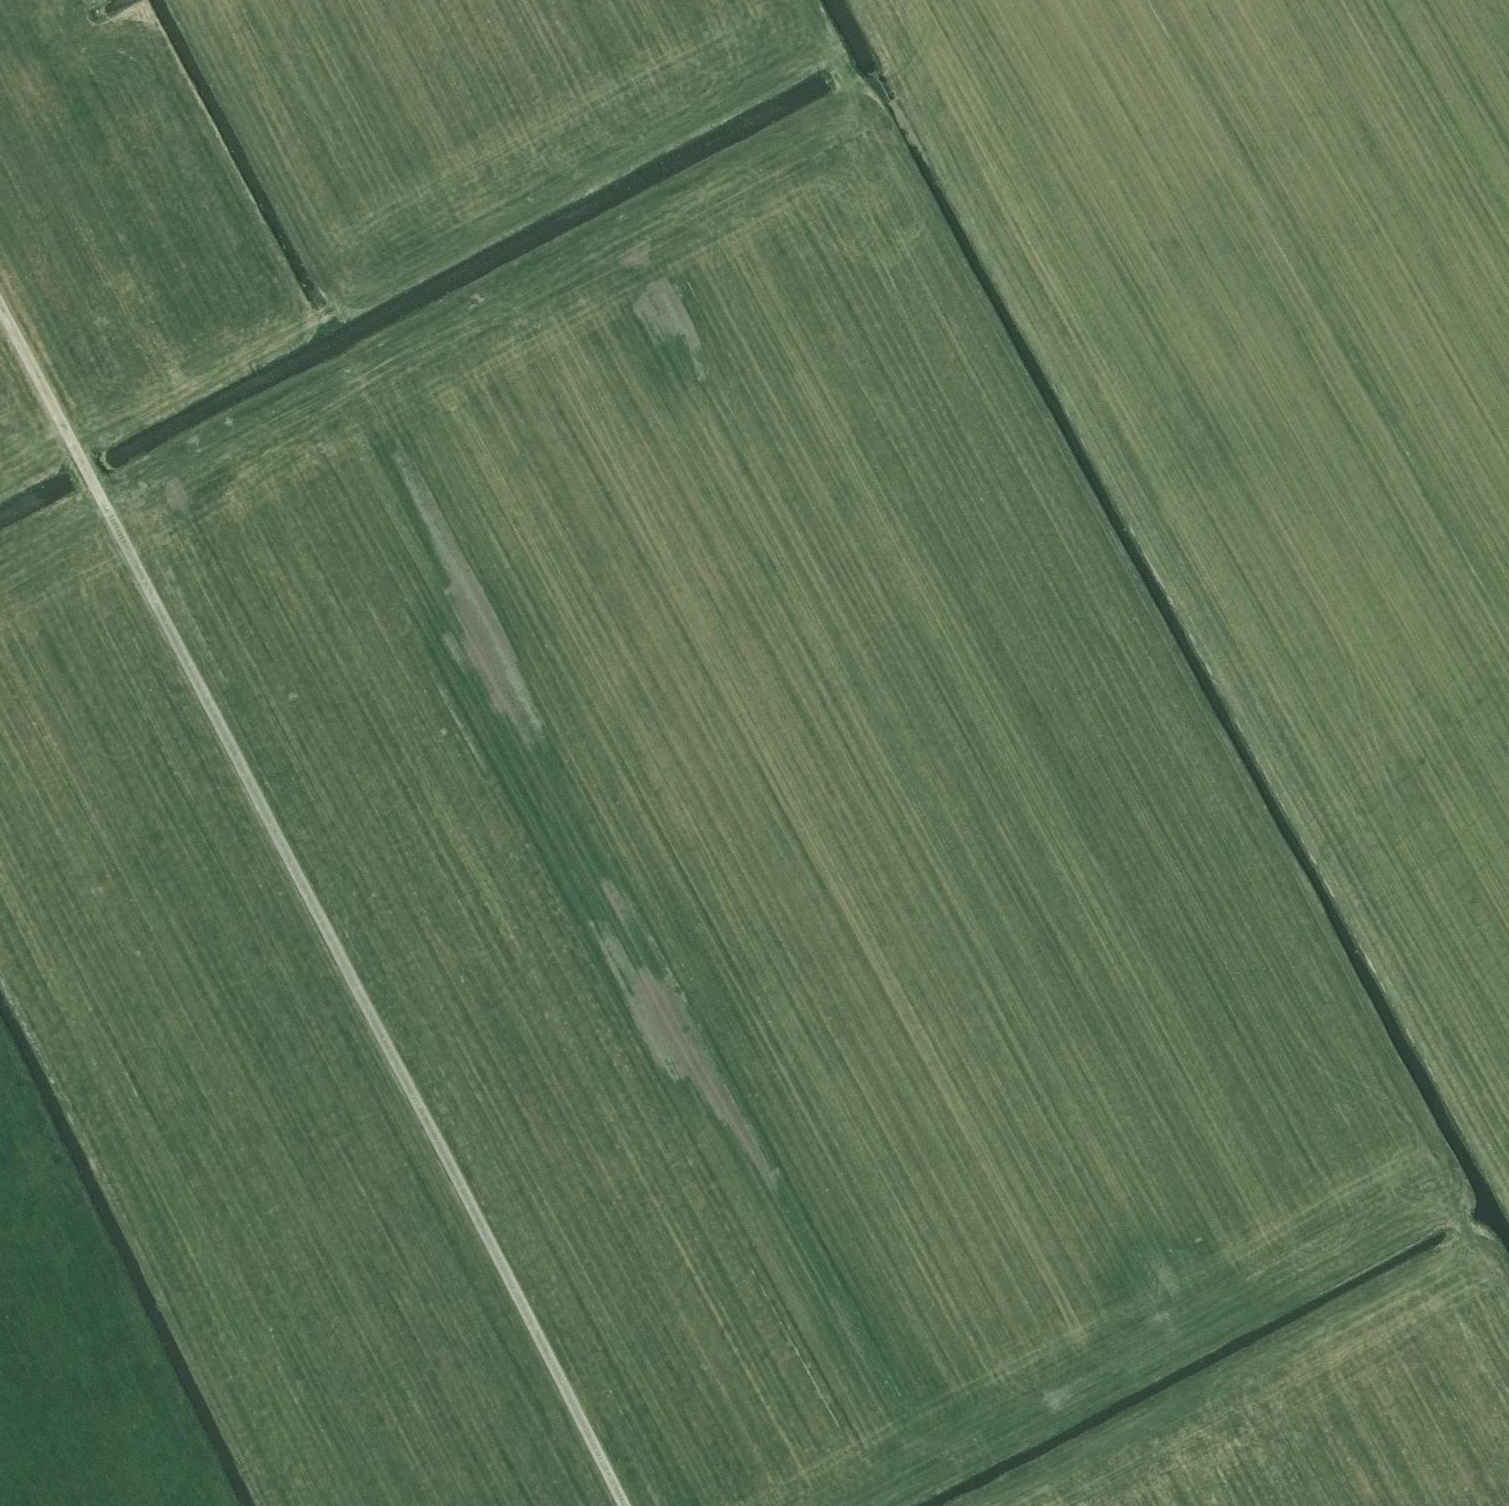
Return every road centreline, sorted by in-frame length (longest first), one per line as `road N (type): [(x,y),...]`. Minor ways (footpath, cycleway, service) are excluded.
road 1 (track): [(0,300),(629,1505)]

